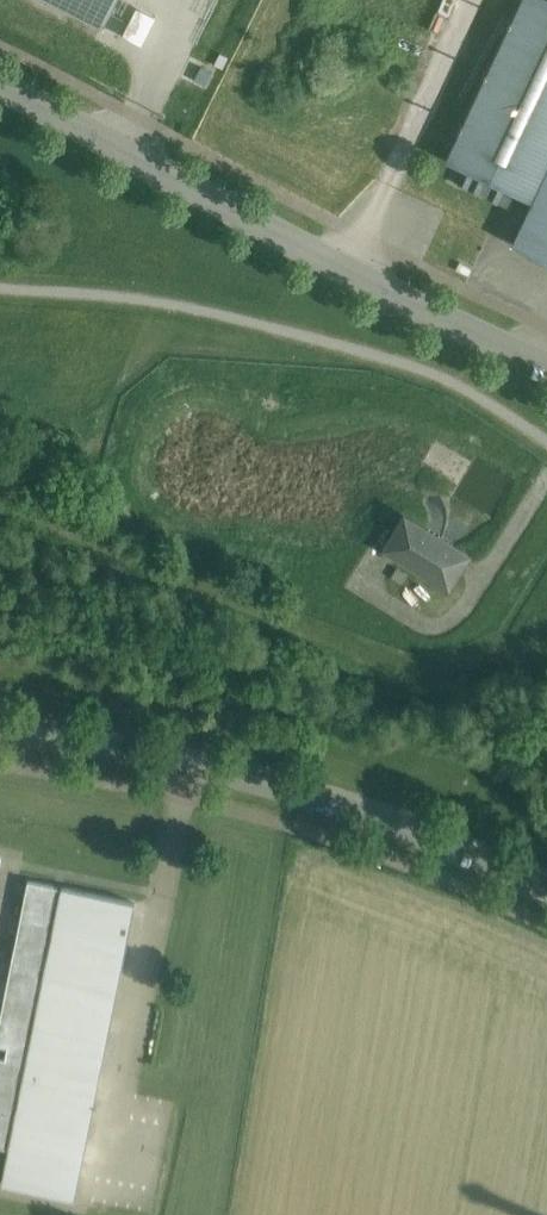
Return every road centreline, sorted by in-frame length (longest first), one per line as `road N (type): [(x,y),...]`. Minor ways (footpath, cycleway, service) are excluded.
road 1 (residential): [(546,365),(313,253),(0,84)]
road 2 (residential): [(546,884),(437,833),(225,768),(0,723)]

